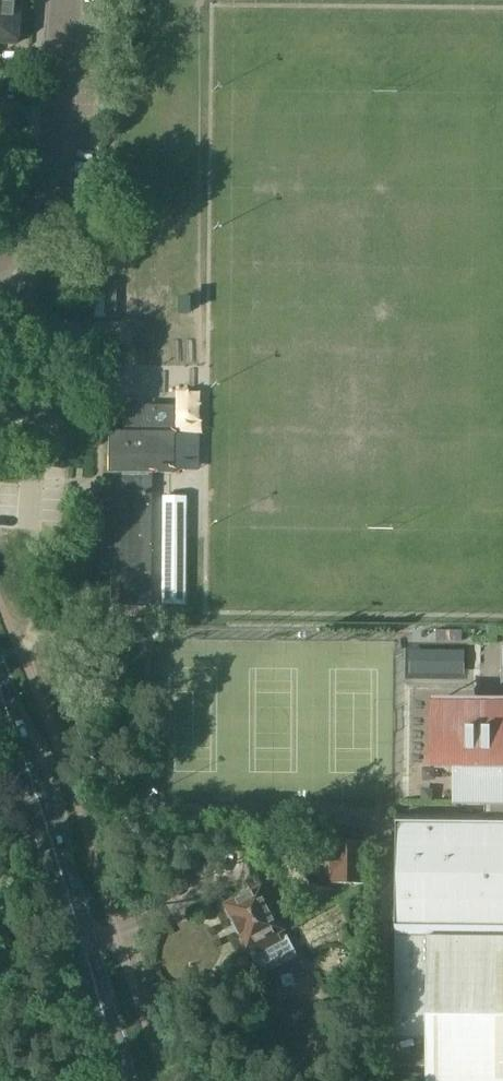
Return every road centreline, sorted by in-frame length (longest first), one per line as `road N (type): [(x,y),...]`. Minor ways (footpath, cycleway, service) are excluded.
road 1 (primary): [(123,1080),(0,687)]
road 2 (residential): [(9,271),(51,155),(63,0)]
road 3 (unclassified): [(45,483),(51,386),(9,271)]

